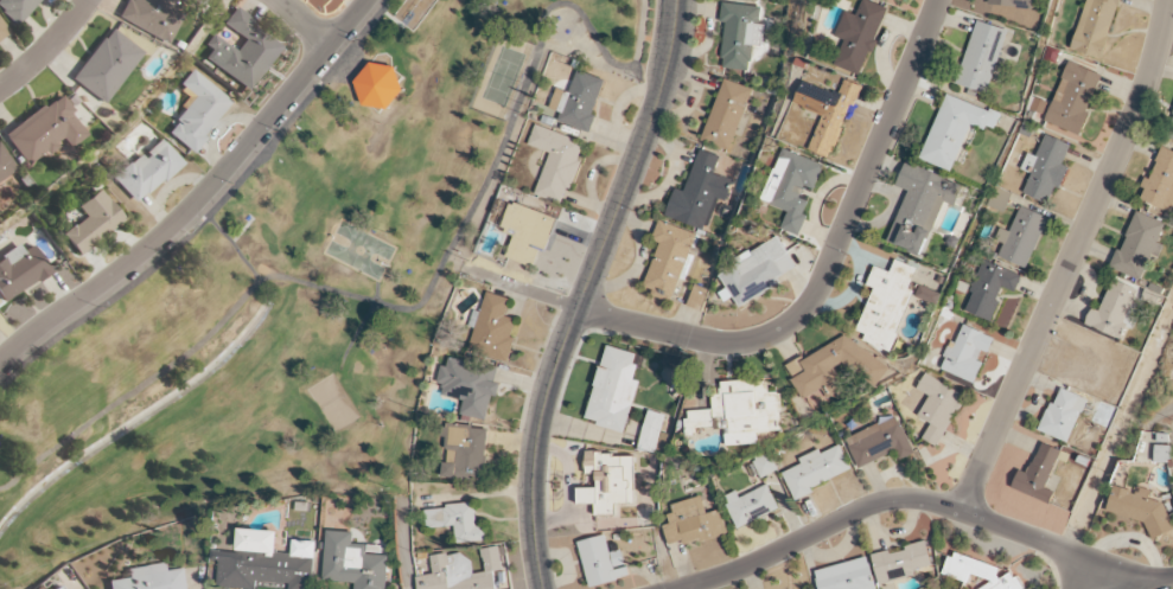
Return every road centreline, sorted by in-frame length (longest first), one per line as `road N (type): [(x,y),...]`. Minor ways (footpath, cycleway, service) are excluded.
road 1 (tertiary): [(679,0),(649,133),(568,333),(541,424),(534,502),(544,588)]
road 2 (residential): [(579,308),(722,345),(786,327),(805,310),(935,0)]
road 3 (residential): [(962,513),(1148,72),(1166,0)]
road 4 (residential): [(672,588),(748,566),(863,506),(903,500),(962,513),(1113,576),(1172,578)]
road 5 (residential): [(368,0),(166,231),(0,359)]
road 6 (residential): [(0,86),(64,33),(89,0)]

